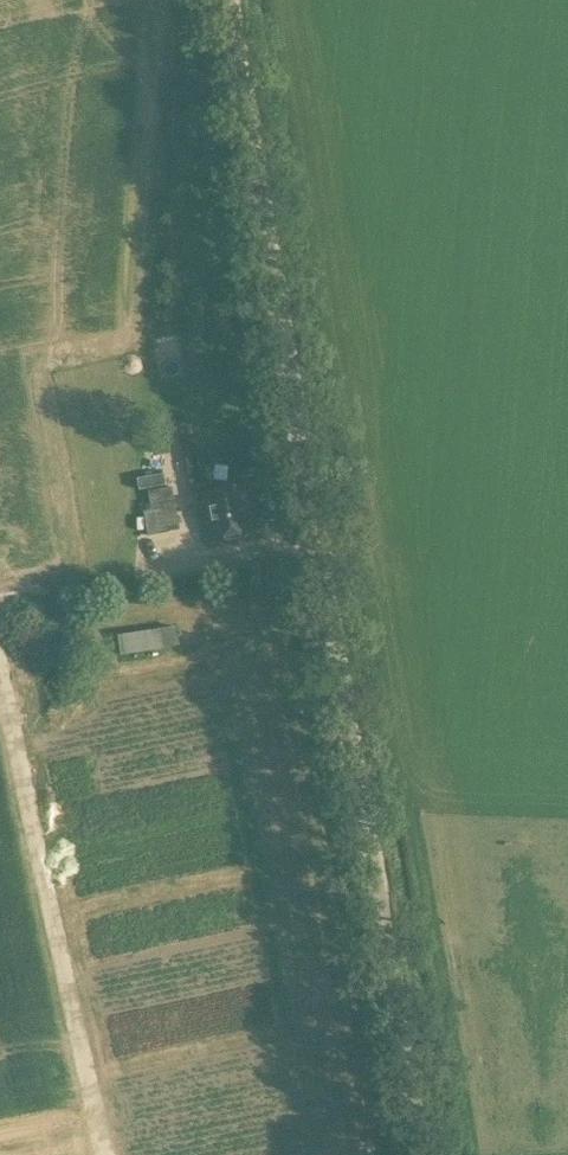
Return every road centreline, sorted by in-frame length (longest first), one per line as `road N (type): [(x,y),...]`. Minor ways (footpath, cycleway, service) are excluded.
road 1 (unclassified): [(419,1154),(231,0)]

